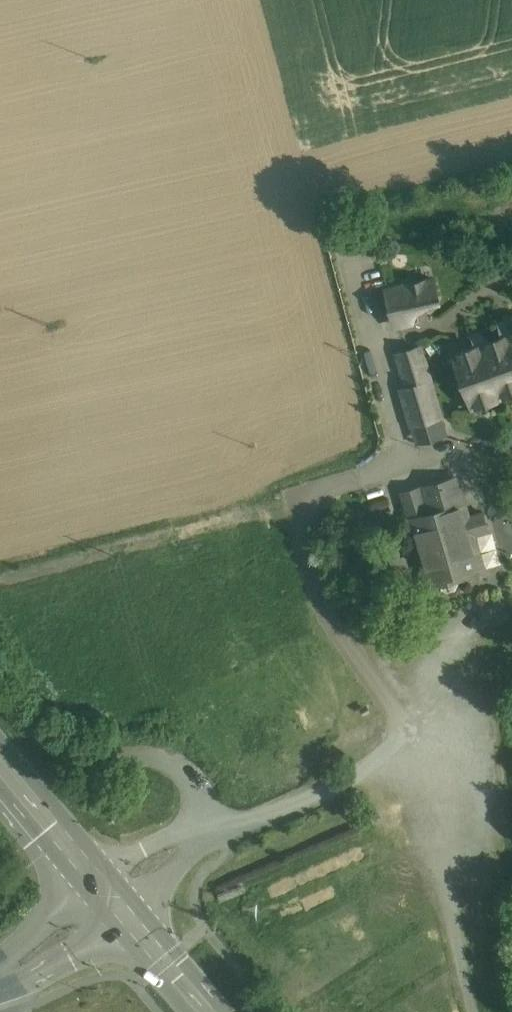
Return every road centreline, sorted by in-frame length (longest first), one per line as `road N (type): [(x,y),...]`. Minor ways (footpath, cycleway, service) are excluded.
road 1 (primary): [(0,751),(119,893)]
road 2 (primary): [(119,893),(216,1011)]
road 3 (residential): [(0,977),(119,893)]

